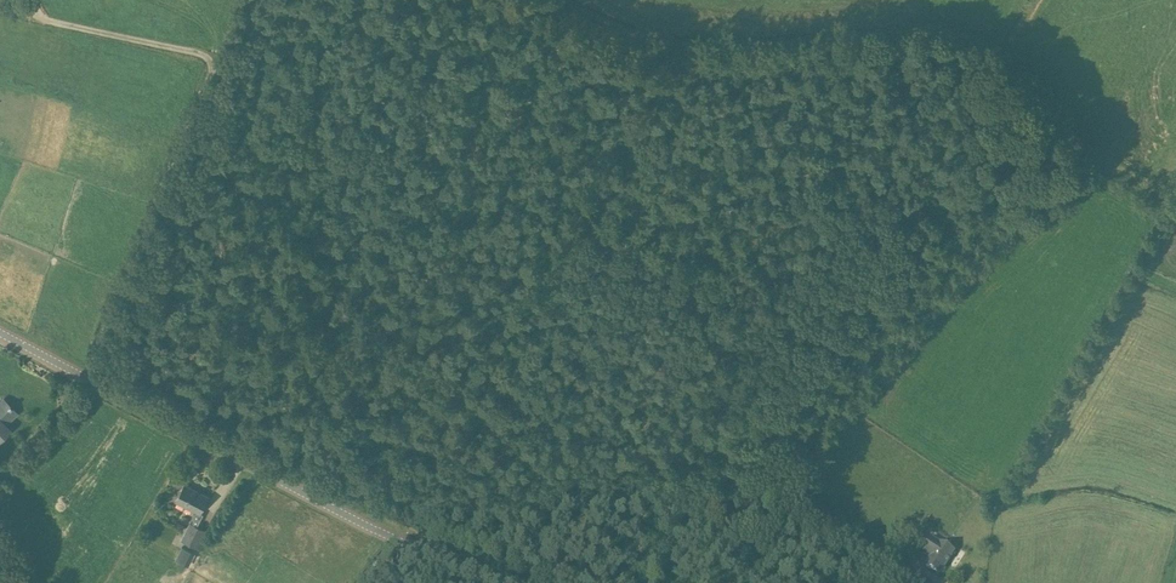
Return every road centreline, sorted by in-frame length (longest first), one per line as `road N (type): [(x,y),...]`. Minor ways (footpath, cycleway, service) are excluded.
road 1 (tertiary): [(489,582),(0,332)]

